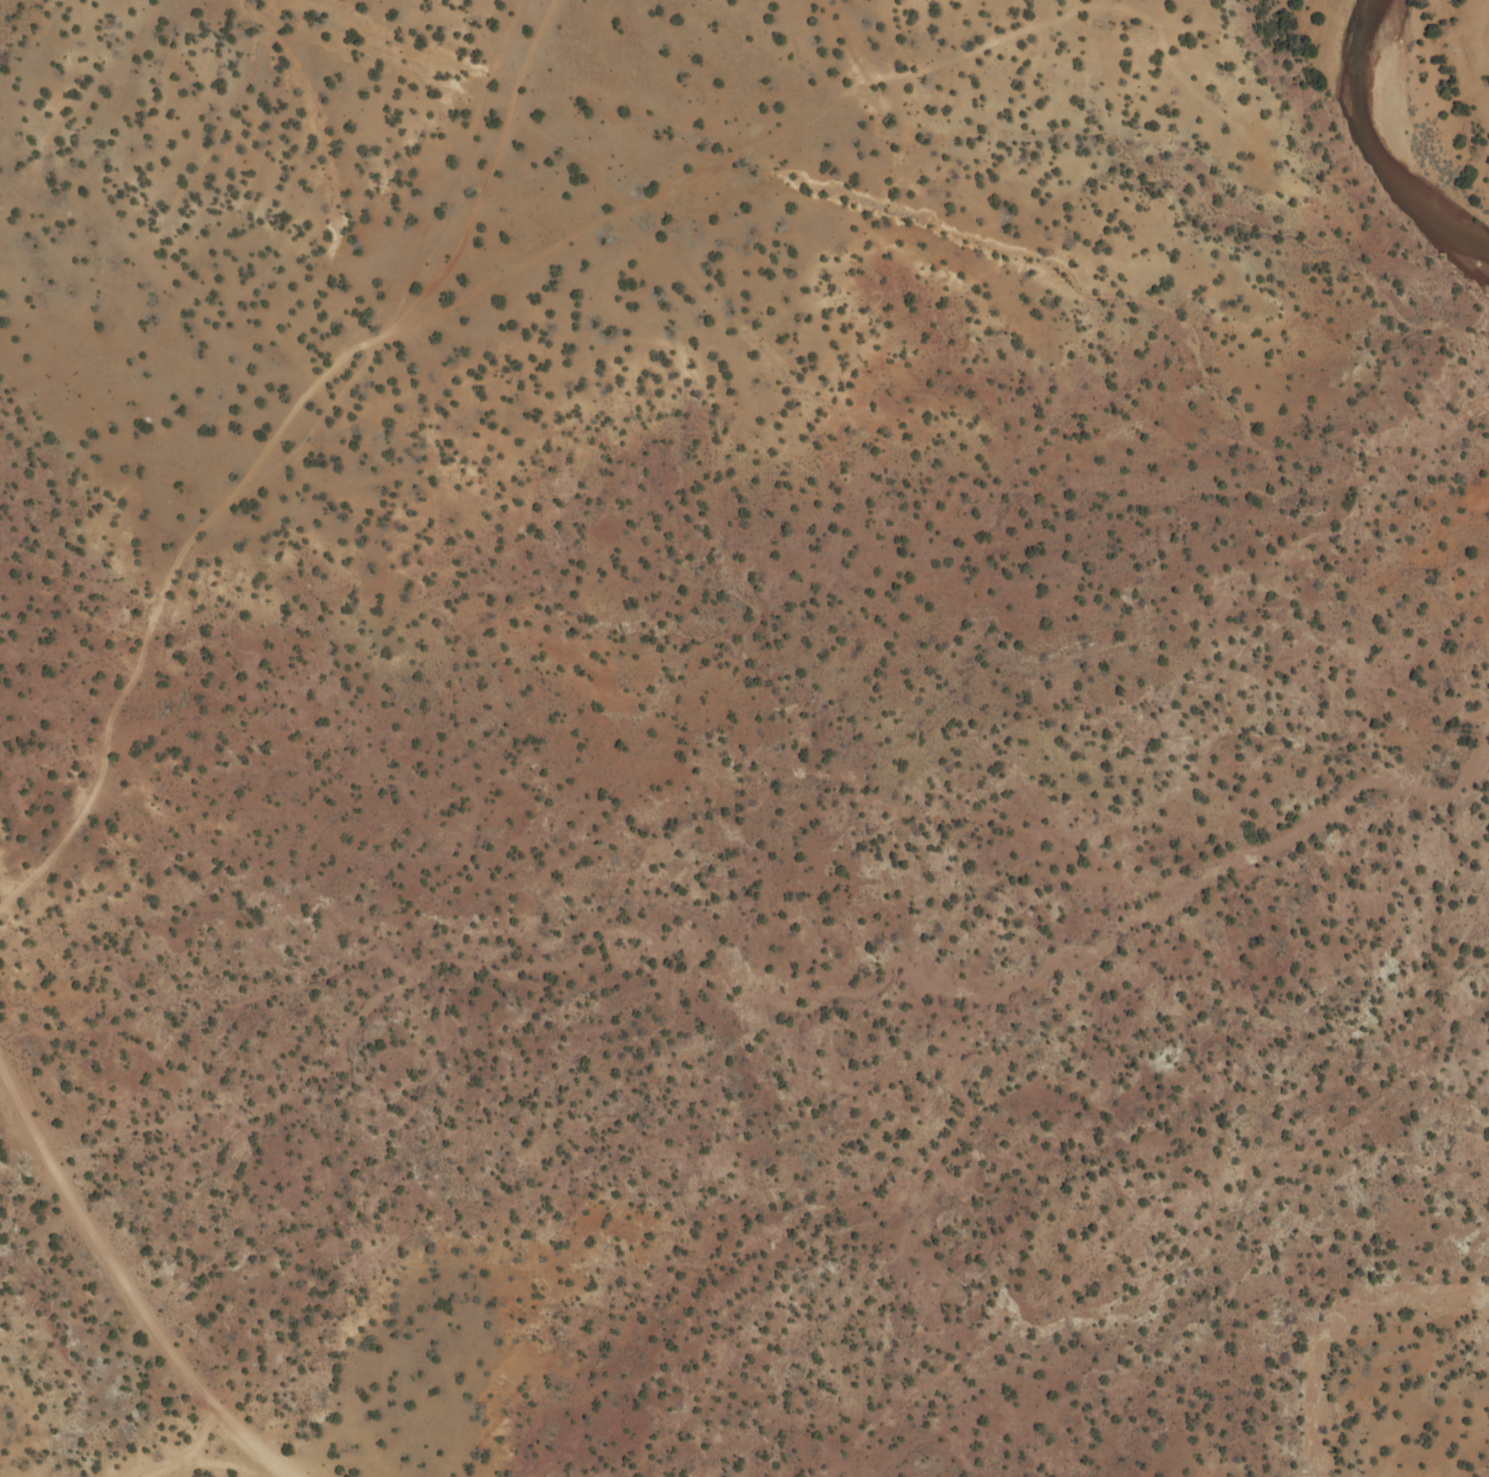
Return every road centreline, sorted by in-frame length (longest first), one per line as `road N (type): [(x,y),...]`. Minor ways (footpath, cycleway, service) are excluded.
road 1 (residential): [(0,835),(144,652),(180,626),(320,380),(404,156),(425,140),(430,98),(471,46),(487,0)]
road 2 (residential): [(0,996),(117,1232),(180,1289),(252,1399),(398,1476)]
road 3 (residential): [(252,1399),(81,1476),(0,1476)]

